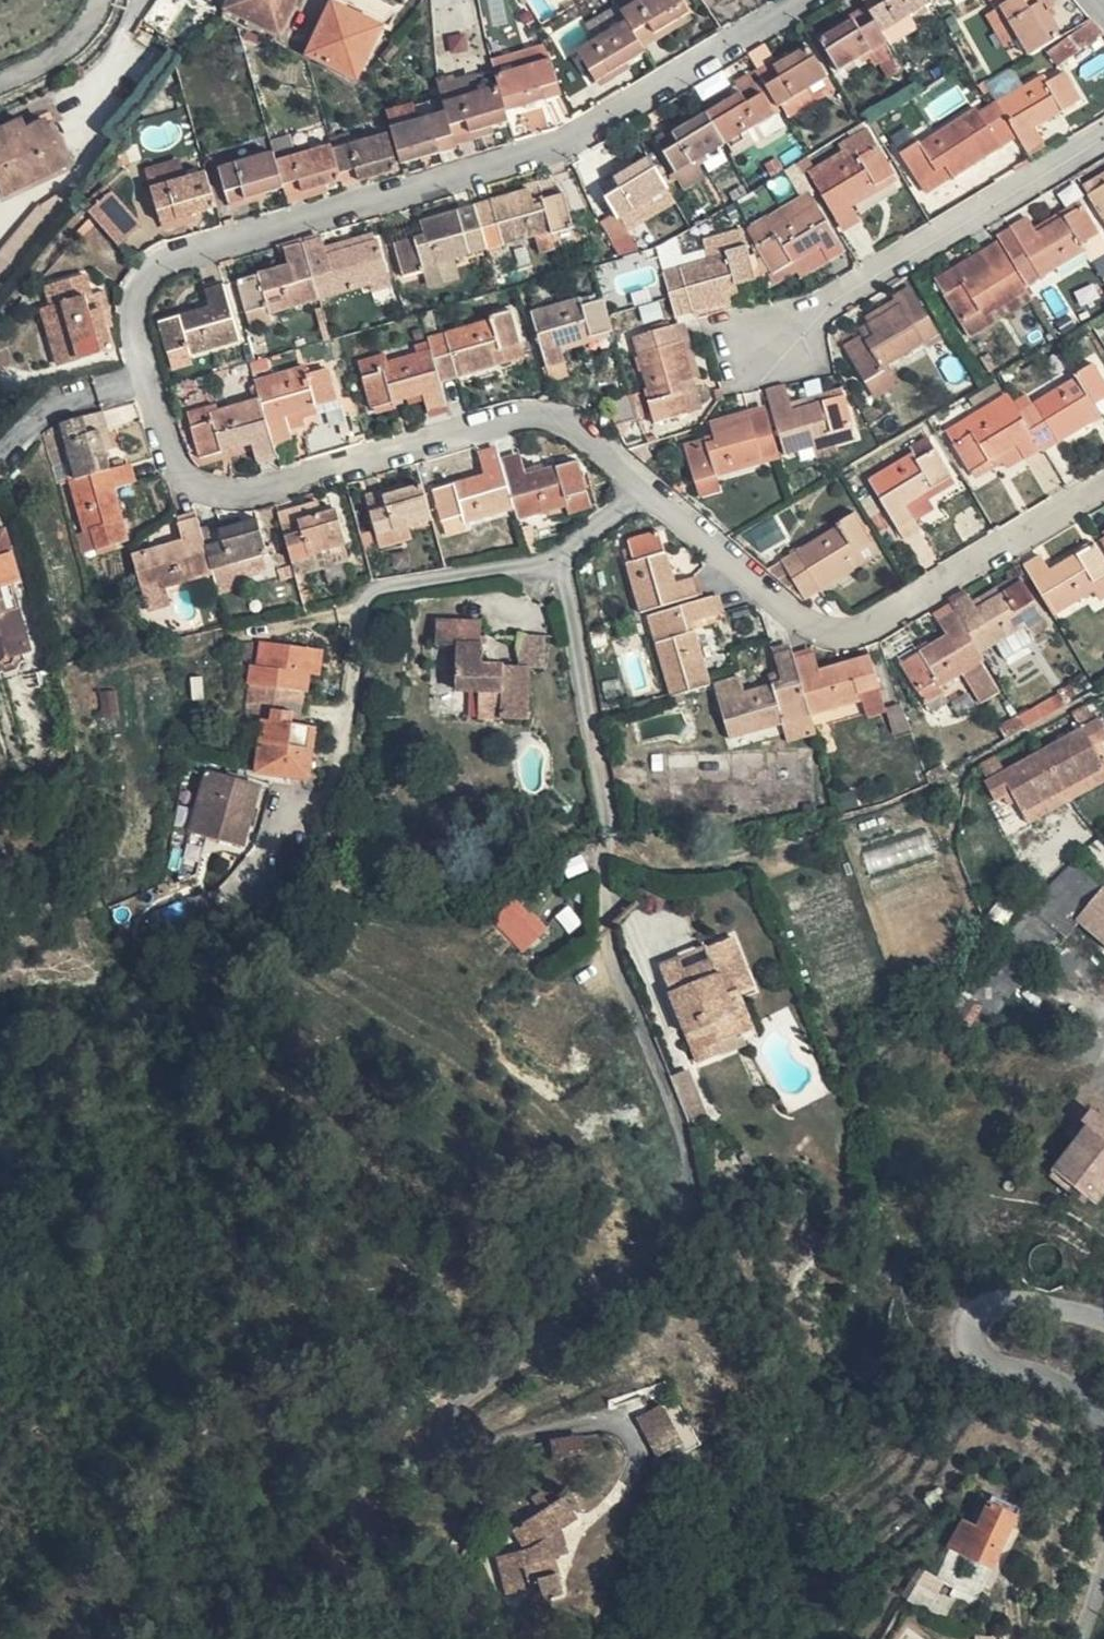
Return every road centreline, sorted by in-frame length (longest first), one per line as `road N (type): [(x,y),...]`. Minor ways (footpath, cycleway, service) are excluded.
road 1 (residential): [(801,0),(540,150),(172,257),(147,274),(132,313),(180,473),(201,488),(236,491),(514,412),(557,415),(796,616),(836,633),(865,624),(1103,478)]
road 2 (residential): [(1103,126),(760,341)]
road 3 (unclassified): [(1103,1328),(1083,1317),(1008,1304),(976,1317),(982,1339),(1103,1409)]

